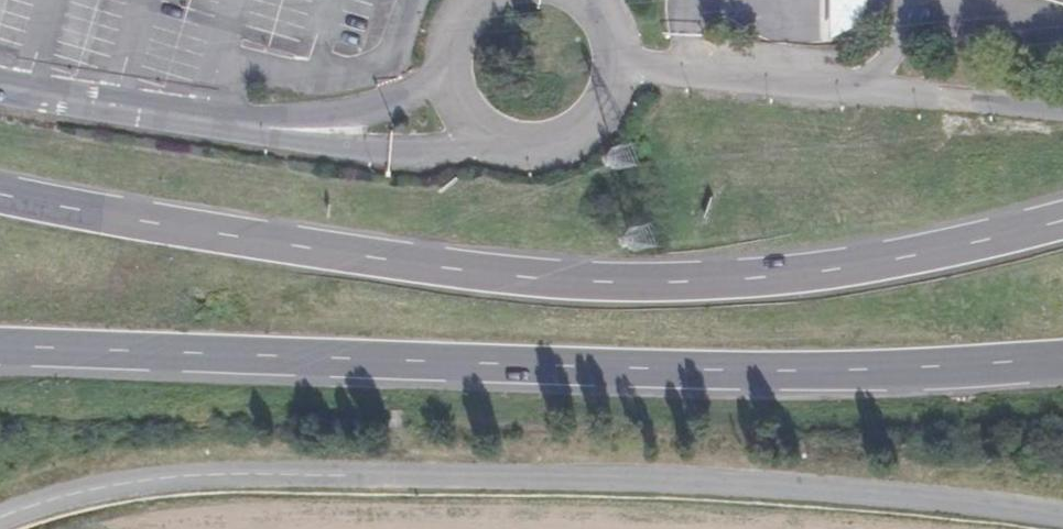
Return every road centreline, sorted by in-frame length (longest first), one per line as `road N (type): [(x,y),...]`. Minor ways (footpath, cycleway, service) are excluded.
road 1 (primary): [(1062,217),(863,267),(722,284),(581,283),(343,256),(0,193)]
road 2 (tertiary): [(0,515),(129,481),(227,472),(805,485),(1062,516)]
road 3 (primary): [(0,345),(782,371),(1062,360)]

